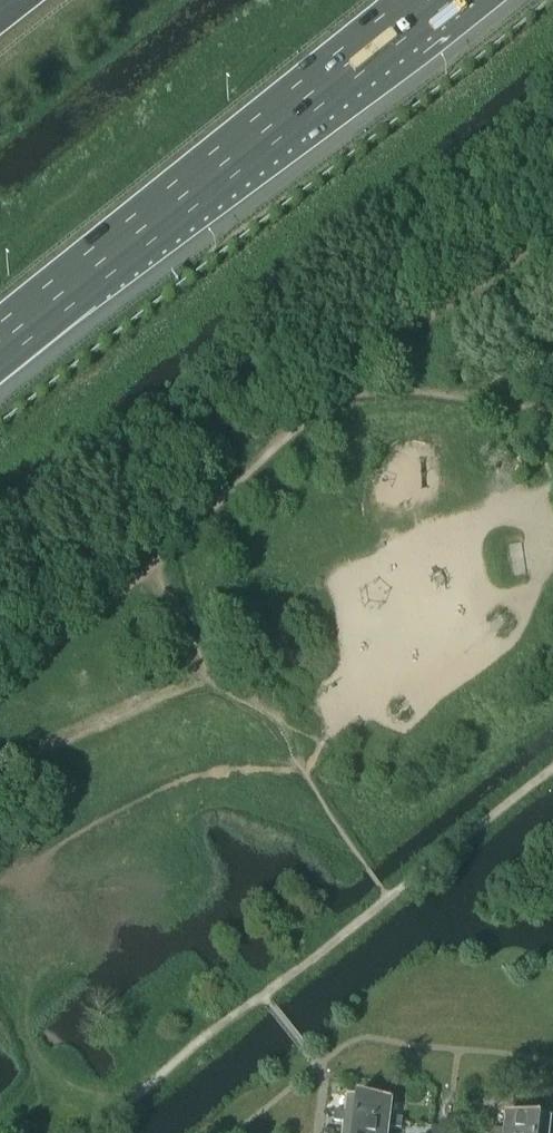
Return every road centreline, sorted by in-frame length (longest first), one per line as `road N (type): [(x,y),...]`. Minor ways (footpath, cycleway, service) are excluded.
road 1 (motorway): [(0,342),(427,0)]

